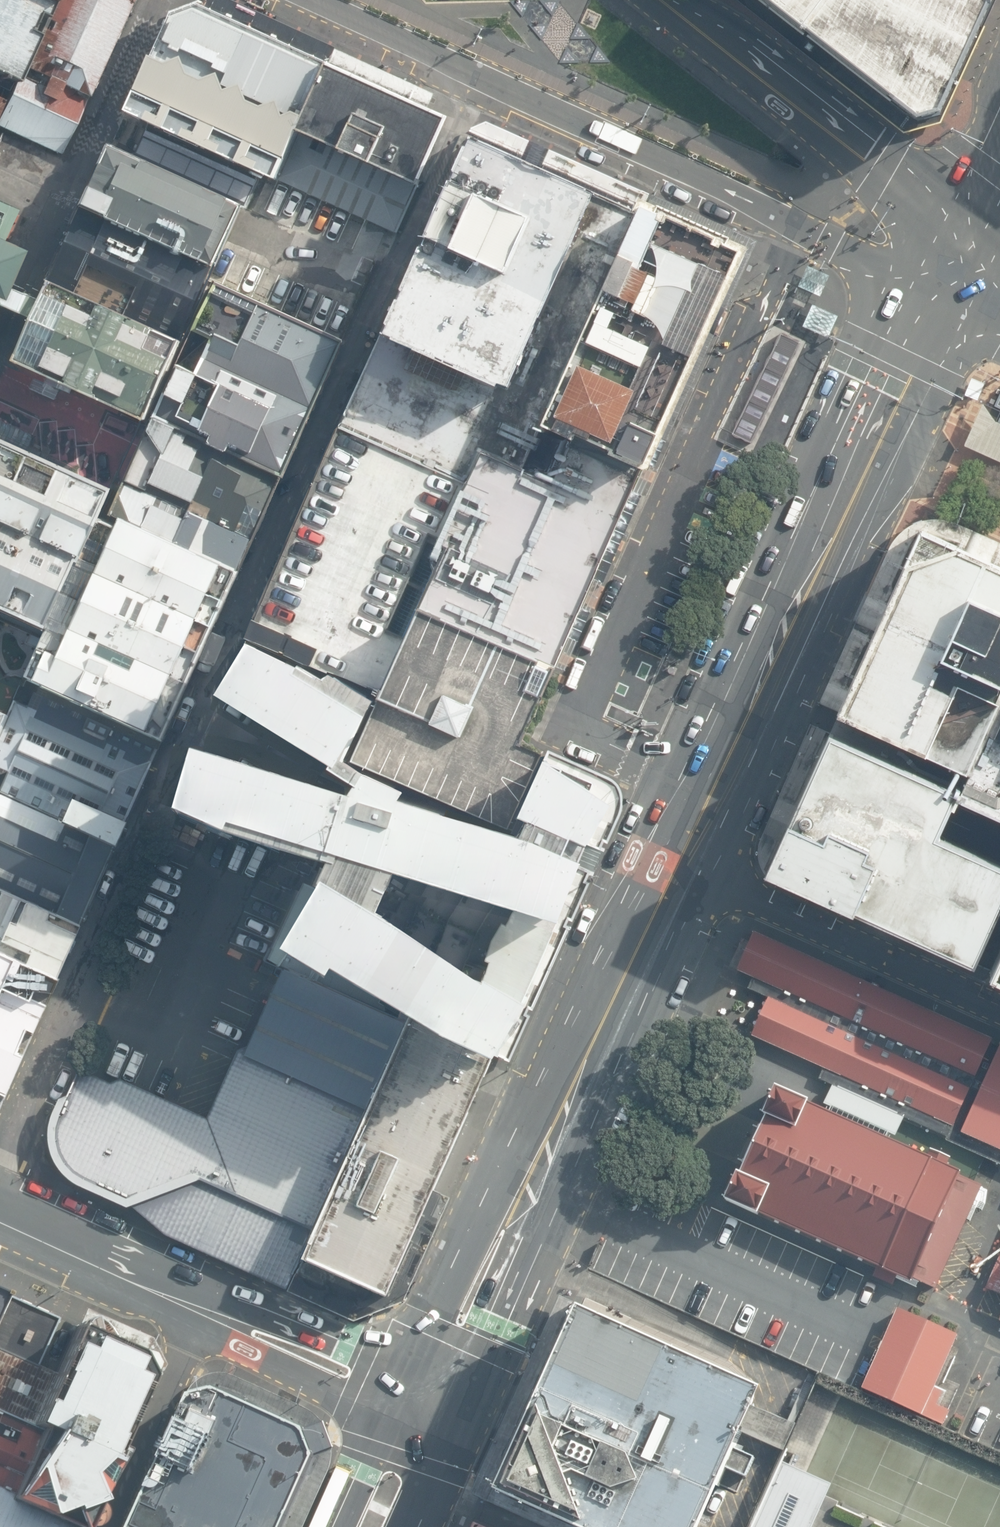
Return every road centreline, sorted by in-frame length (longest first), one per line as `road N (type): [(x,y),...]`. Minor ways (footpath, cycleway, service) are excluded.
road 1 (secondary): [(966,256),(426,1403)]
road 2 (tertiary): [(966,256),(913,262),(850,245),(317,0)]
road 3 (secondary): [(0,1218),(426,1403)]
road 4 (tertiary): [(966,256),(872,156),(671,0)]
road 5 (secondary): [(370,1526),(426,1403)]

